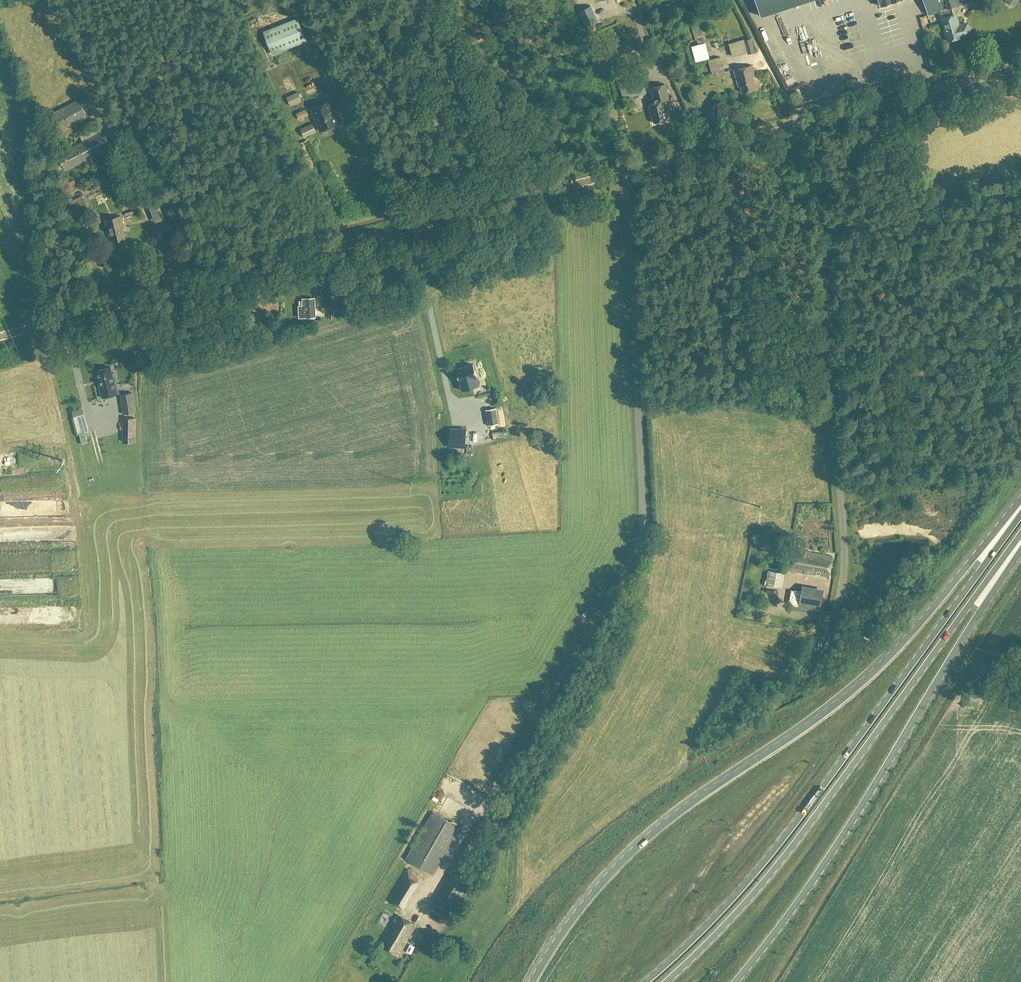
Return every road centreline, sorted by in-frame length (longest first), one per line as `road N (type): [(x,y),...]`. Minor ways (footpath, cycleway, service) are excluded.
road 1 (unclassified): [(0,336),(809,123)]
road 2 (primary): [(1020,507),(868,676),(700,796),(610,873),(531,981)]
road 3 (trunk): [(1020,514),(759,869),(646,981)]
road 4 (trunk): [(666,981),(784,857),(1020,534)]
road 5 (primary): [(734,981),(822,867),(1020,544)]

